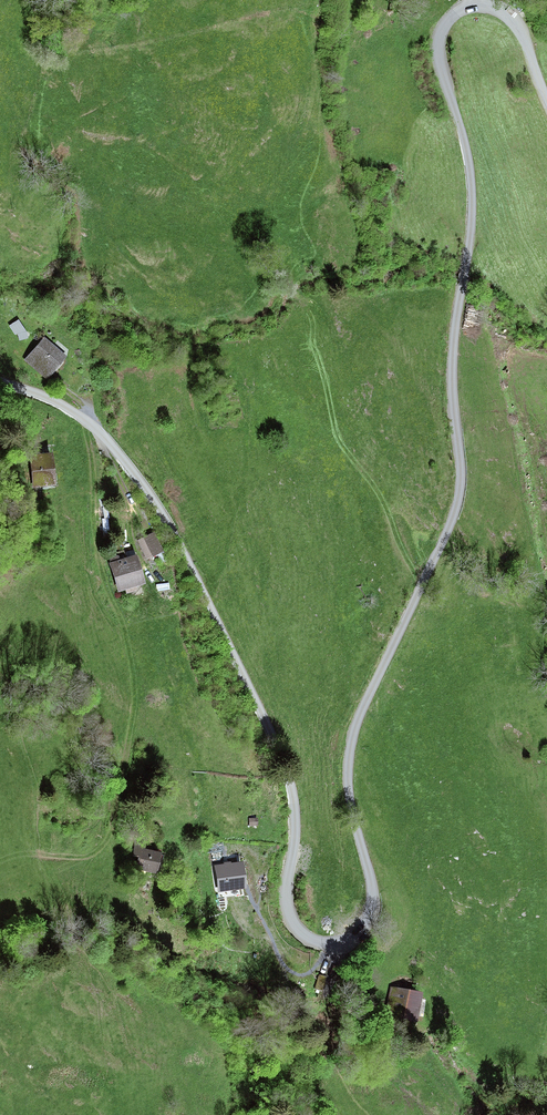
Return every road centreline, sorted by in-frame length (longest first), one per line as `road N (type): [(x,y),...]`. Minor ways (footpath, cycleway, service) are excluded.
road 1 (unclassified): [(475,1),(448,21),(439,60),(472,183),(473,240),(453,347),(461,489),(358,721),(349,795),(376,885),(374,909),(342,942),(295,923),(288,902),(297,805),(280,752),(169,526),(89,422),(0,383)]
road 2 (track): [(89,422),(98,557),(133,659),(131,736),(100,850),(38,855)]
road 3 (unclassified): [(546,101),(522,27),(475,1)]

